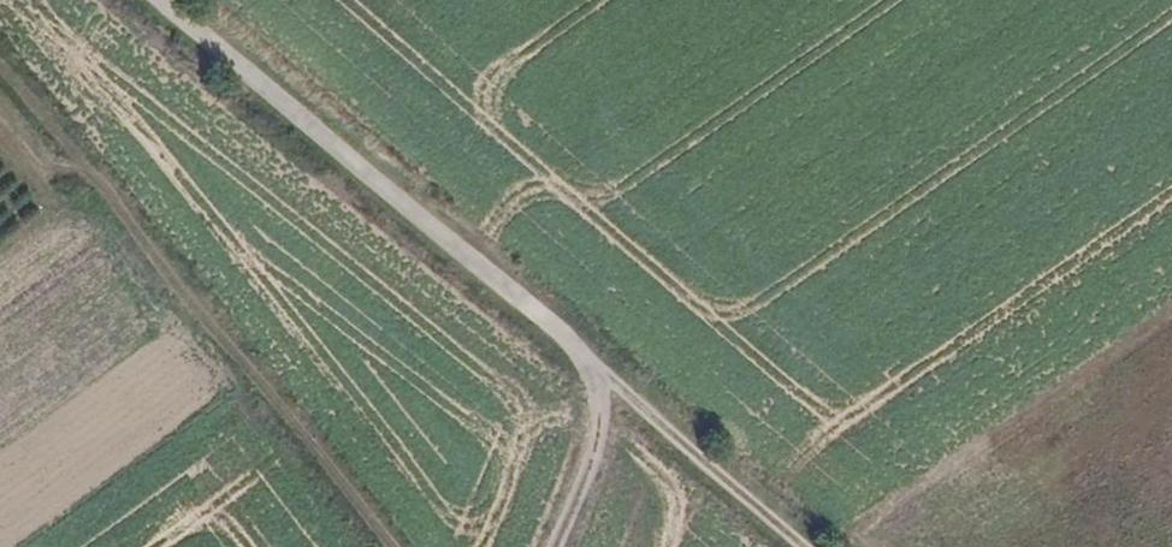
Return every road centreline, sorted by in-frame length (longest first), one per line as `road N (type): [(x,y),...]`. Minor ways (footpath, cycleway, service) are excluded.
road 1 (track): [(801,546),(160,0)]
road 2 (track): [(0,53),(396,546)]
road 3 (track): [(598,368),(602,415),(559,546)]

